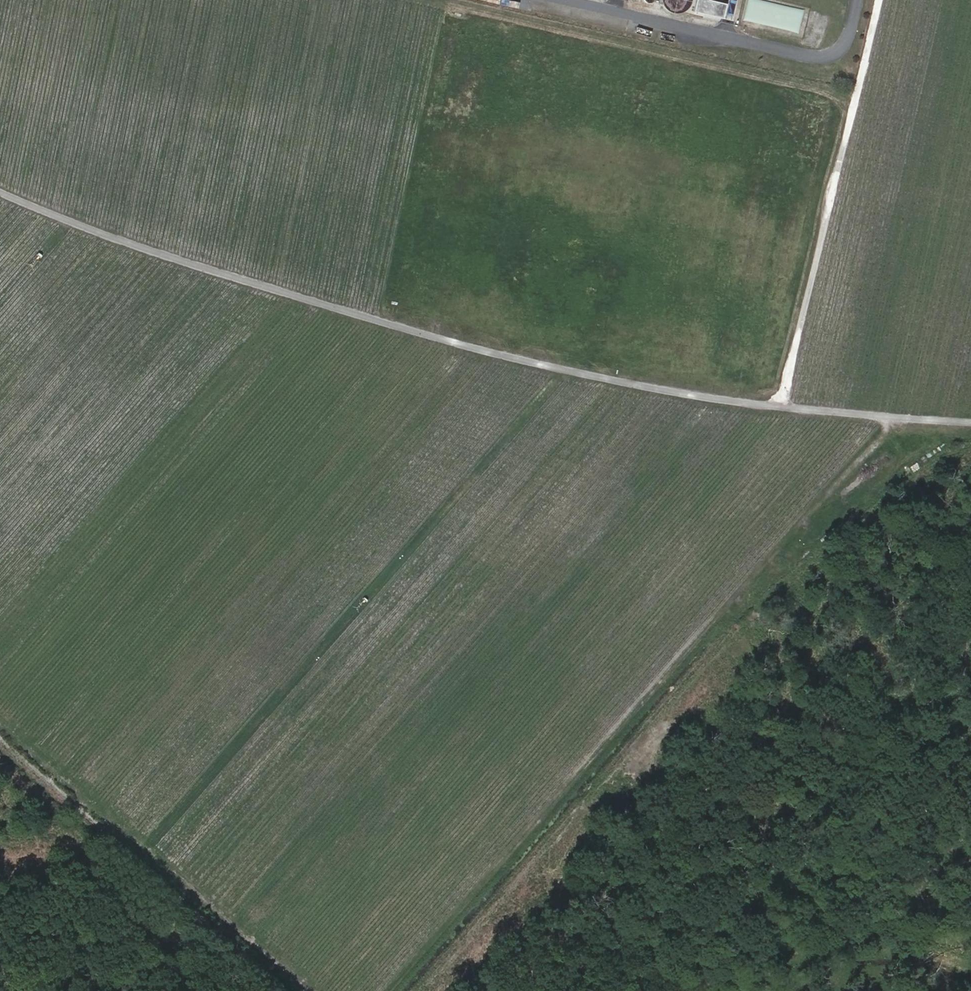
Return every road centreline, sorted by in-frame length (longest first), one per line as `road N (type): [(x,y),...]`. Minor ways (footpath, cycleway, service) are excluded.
road 1 (track): [(0,192),(227,274),(486,352),(665,390),(970,419)]

